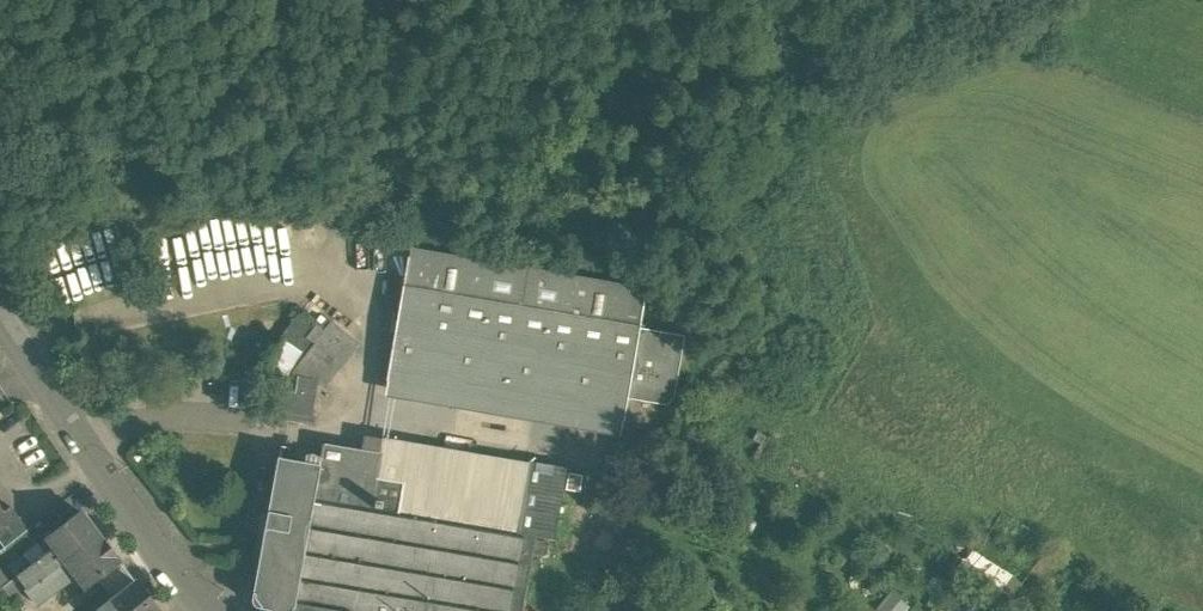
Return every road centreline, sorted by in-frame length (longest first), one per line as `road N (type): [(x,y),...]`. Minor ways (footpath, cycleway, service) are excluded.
road 1 (tertiary): [(0,315),(163,548),(221,610)]

